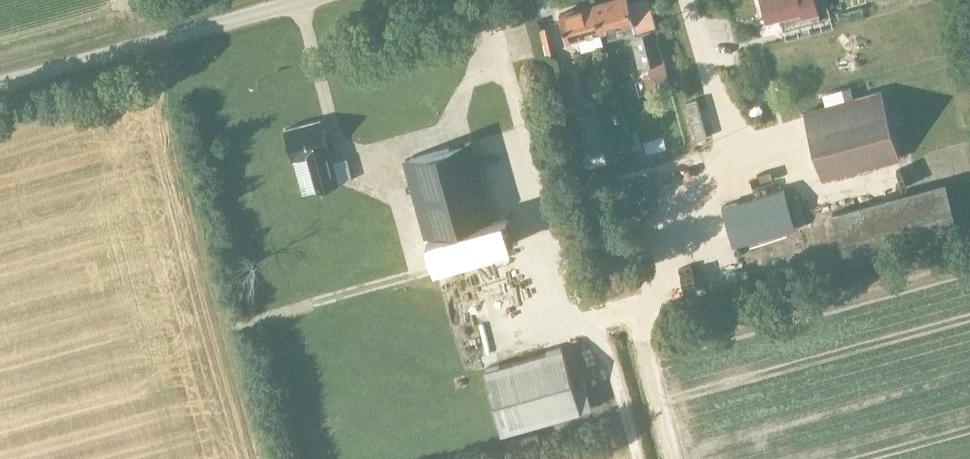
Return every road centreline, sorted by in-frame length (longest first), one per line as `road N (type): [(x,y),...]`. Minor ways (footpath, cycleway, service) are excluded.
road 1 (unclassified): [(0,83),(304,0)]

